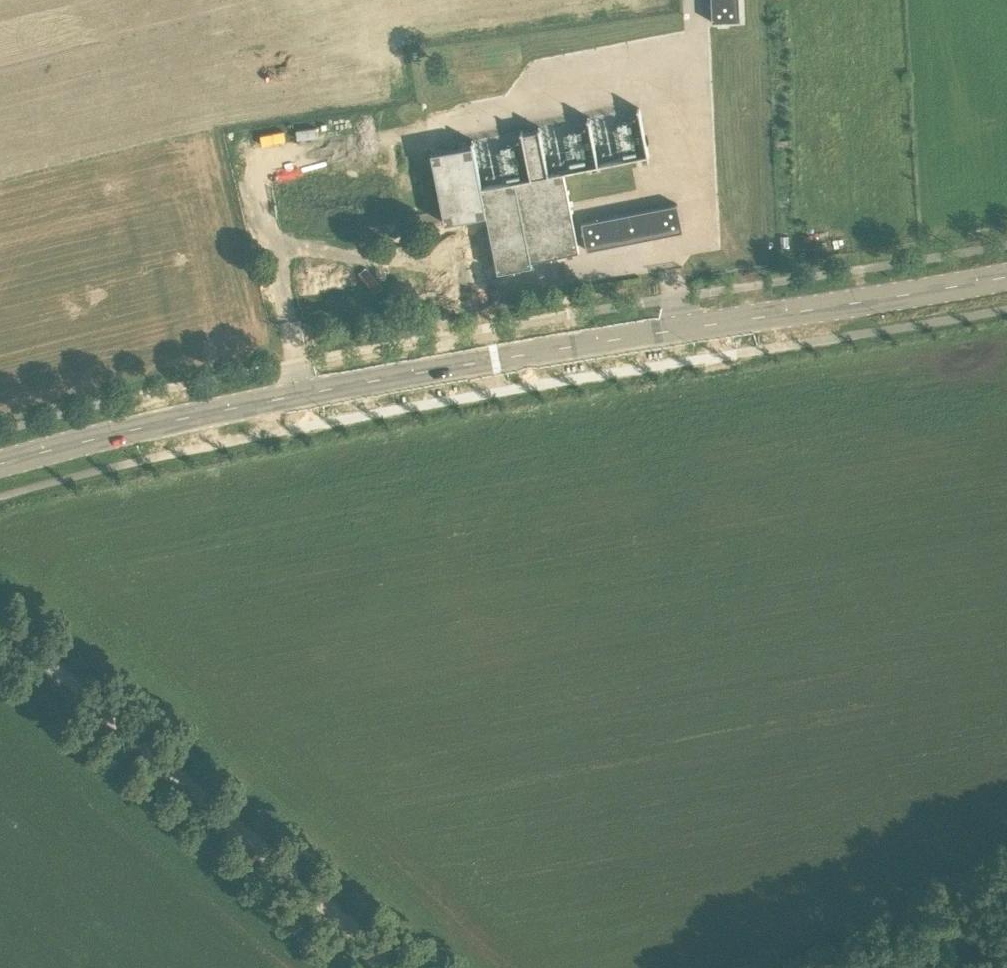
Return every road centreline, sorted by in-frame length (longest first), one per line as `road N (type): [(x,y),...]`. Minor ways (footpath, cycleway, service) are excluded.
road 1 (tertiary): [(0,466),(299,396),(1006,277)]
road 2 (unclassified): [(0,618),(399,967)]

